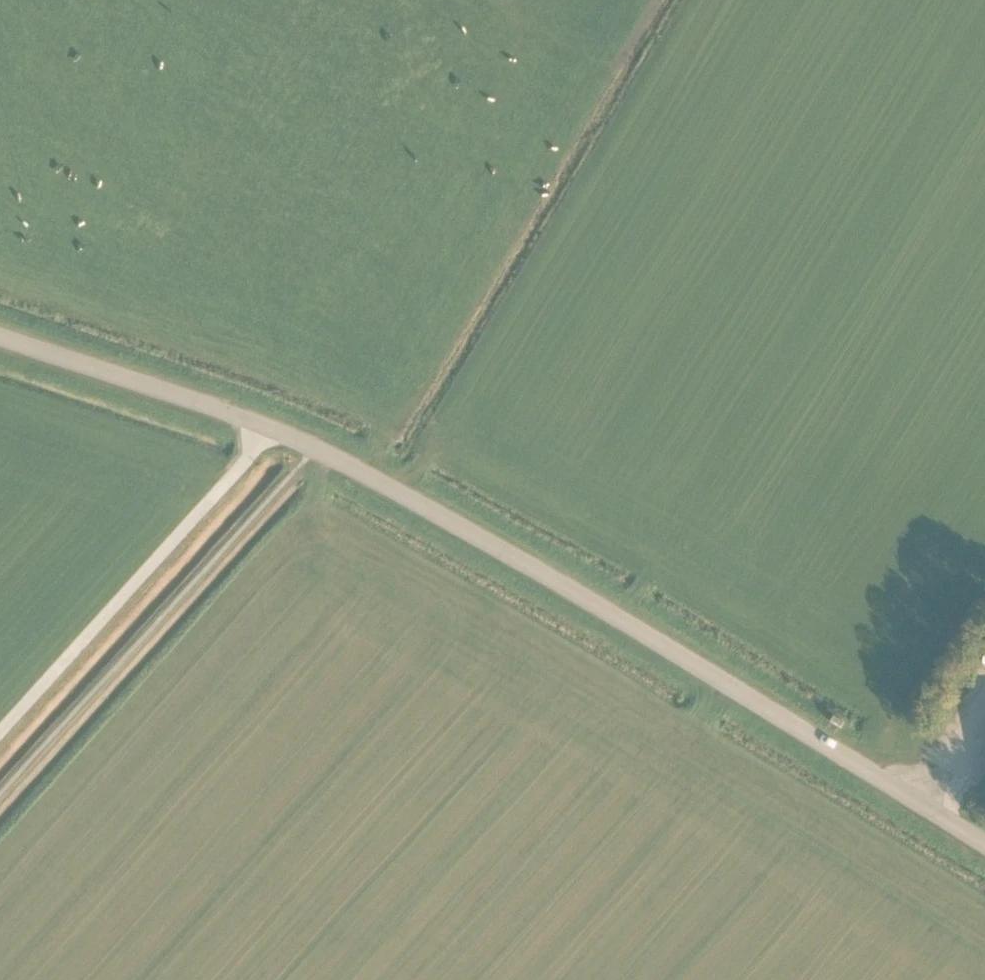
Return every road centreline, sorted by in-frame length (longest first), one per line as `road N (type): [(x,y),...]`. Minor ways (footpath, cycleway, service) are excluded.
road 1 (tertiary): [(984,846),(481,537),(318,447),(0,336)]
road 2 (track): [(277,429),(0,734)]

